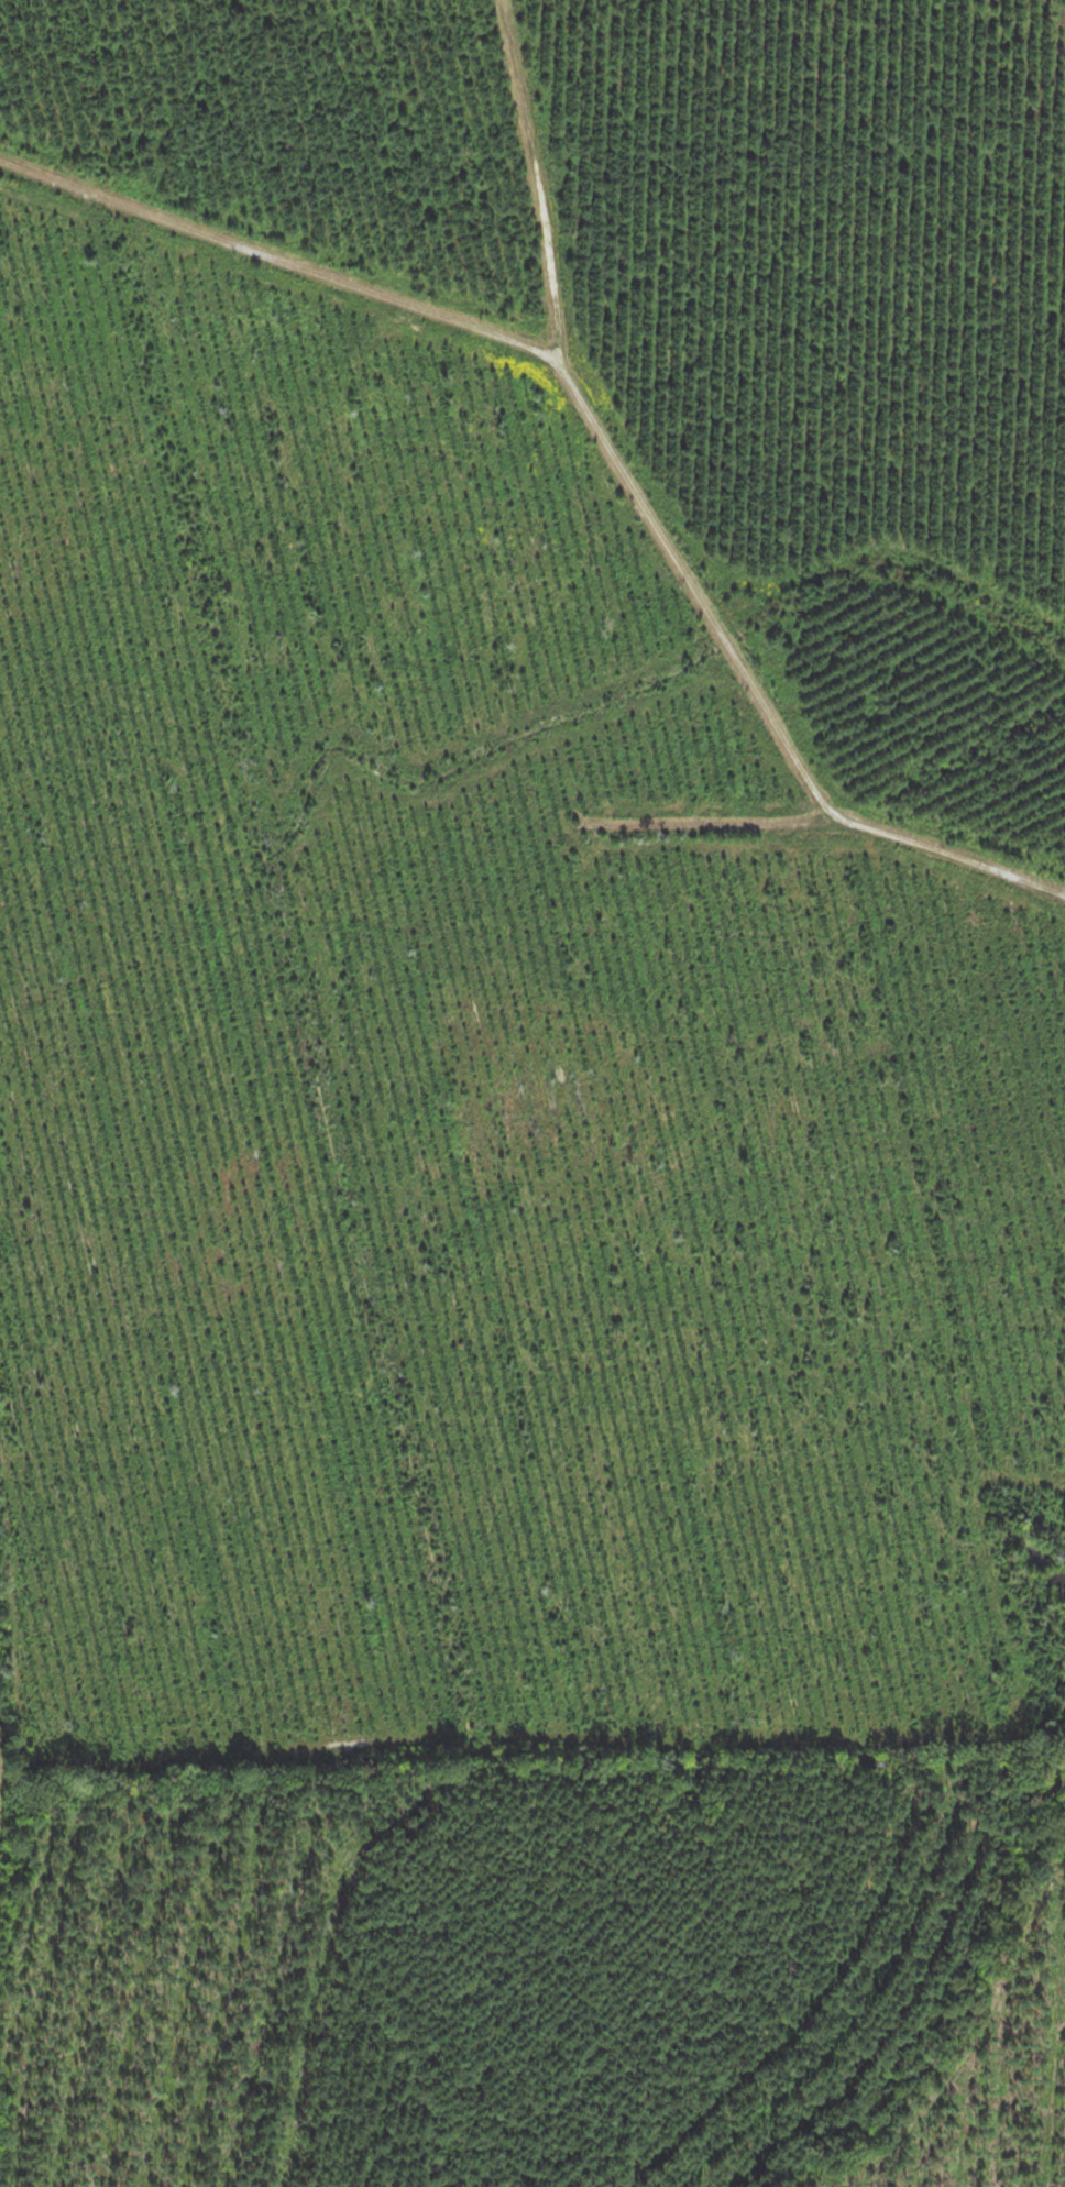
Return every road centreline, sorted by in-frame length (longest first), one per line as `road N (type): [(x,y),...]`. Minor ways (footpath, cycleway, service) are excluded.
road 1 (residential): [(1064,895),(872,832),(834,811),(559,364),(0,160)]
road 2 (residential): [(559,364),(530,143),(485,0)]

